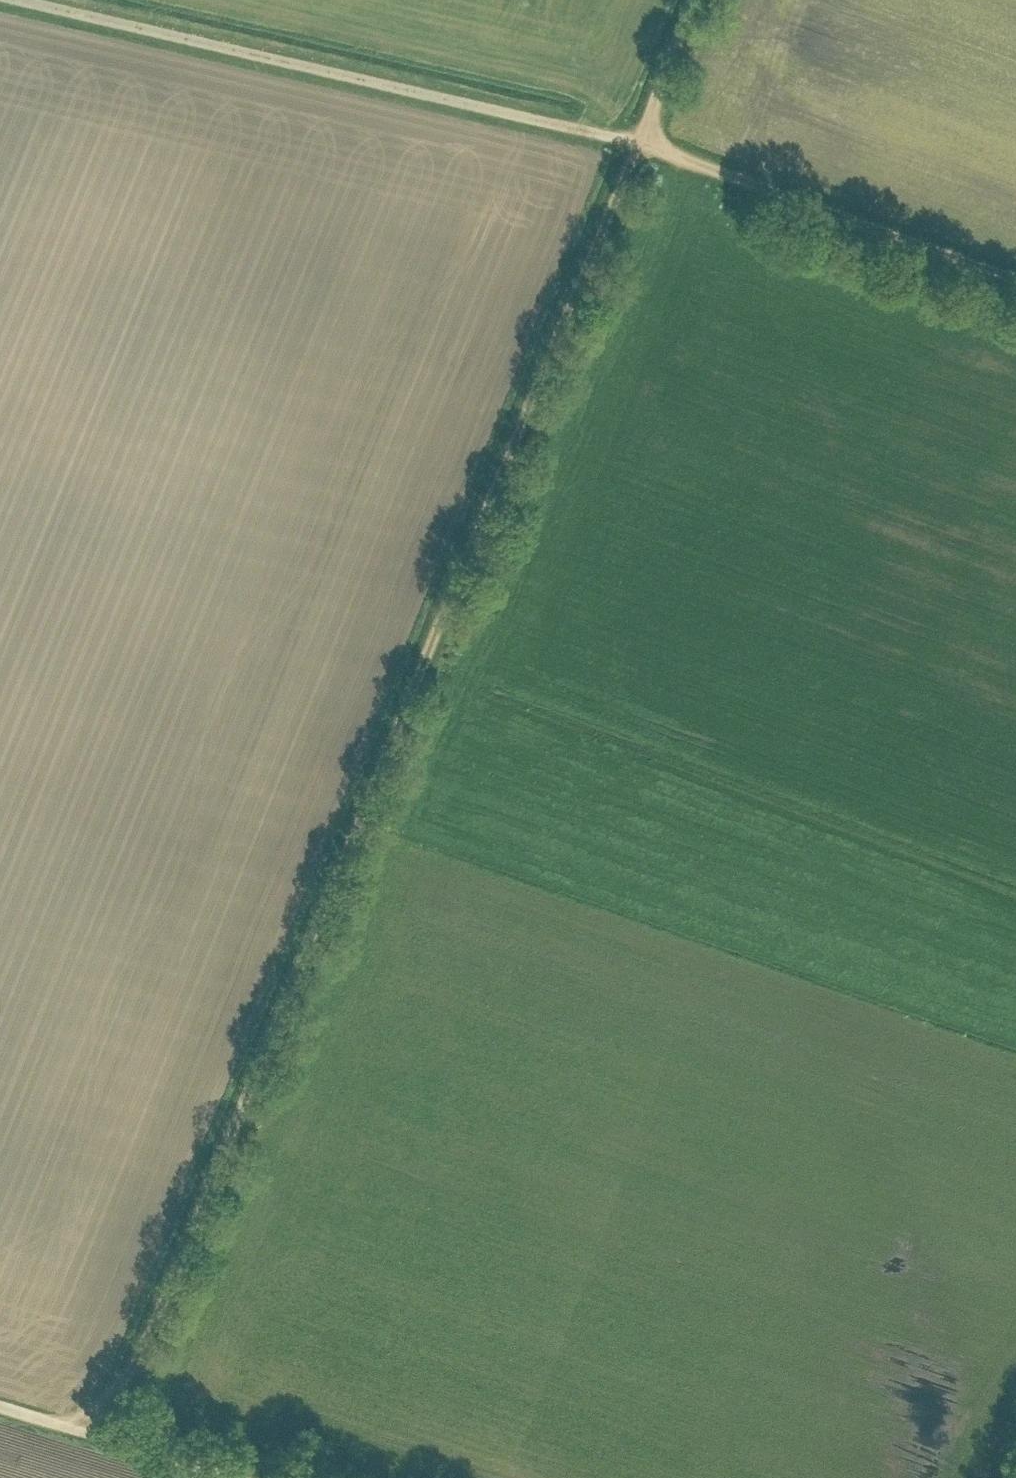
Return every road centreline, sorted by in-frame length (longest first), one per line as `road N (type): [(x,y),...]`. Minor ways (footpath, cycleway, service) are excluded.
road 1 (track): [(697,0),(136,1376),(70,1430)]
road 2 (unclassified): [(643,146),(13,0)]
road 3 (track): [(1015,280),(643,146)]
road 4 (track): [(223,1477),(0,1409)]

